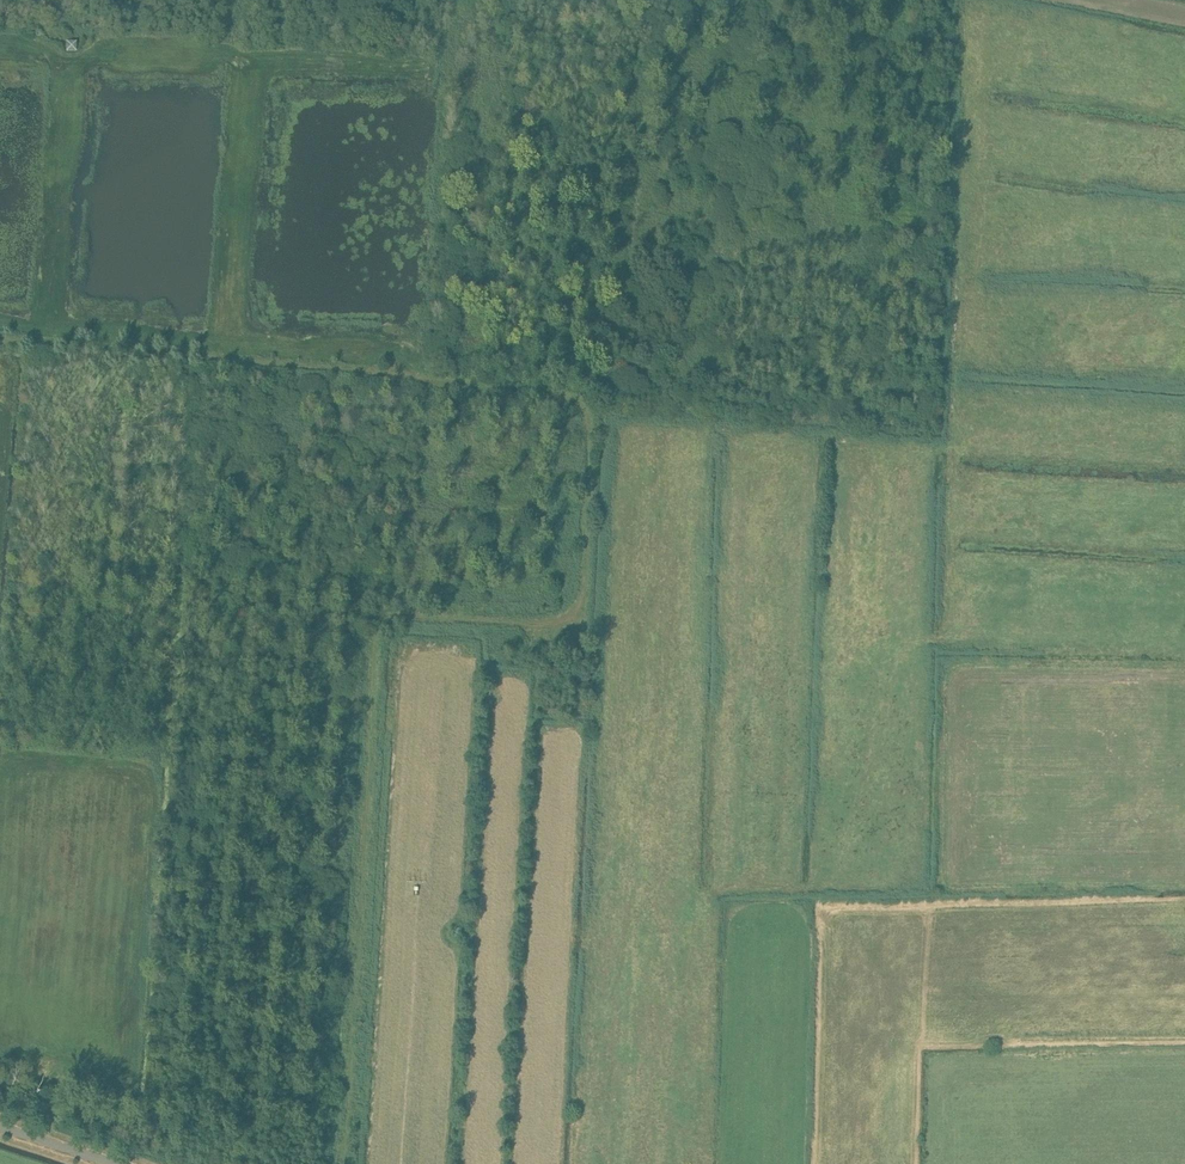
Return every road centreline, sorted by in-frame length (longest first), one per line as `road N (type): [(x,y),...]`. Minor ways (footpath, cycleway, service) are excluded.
road 1 (unclassified): [(118,1163),(0,1126)]

